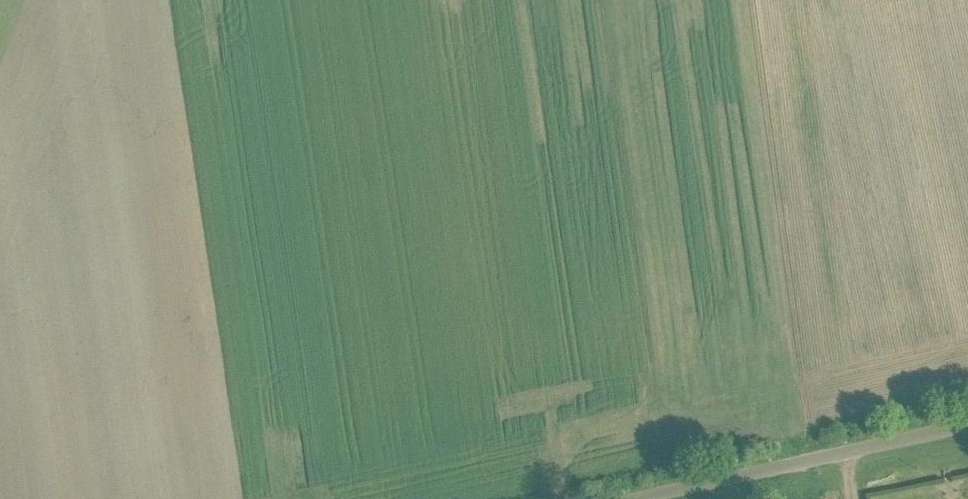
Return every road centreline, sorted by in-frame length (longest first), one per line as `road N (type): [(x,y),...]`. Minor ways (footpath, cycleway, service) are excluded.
road 1 (unclassified): [(967,427),(638,498)]

